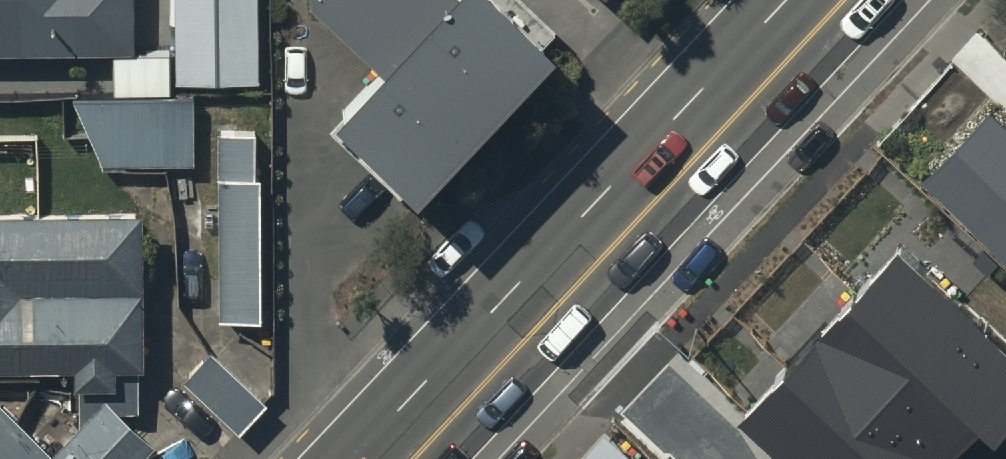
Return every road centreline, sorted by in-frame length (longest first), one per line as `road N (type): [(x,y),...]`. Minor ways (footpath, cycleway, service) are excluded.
road 1 (secondary): [(843,0),(410,458)]

